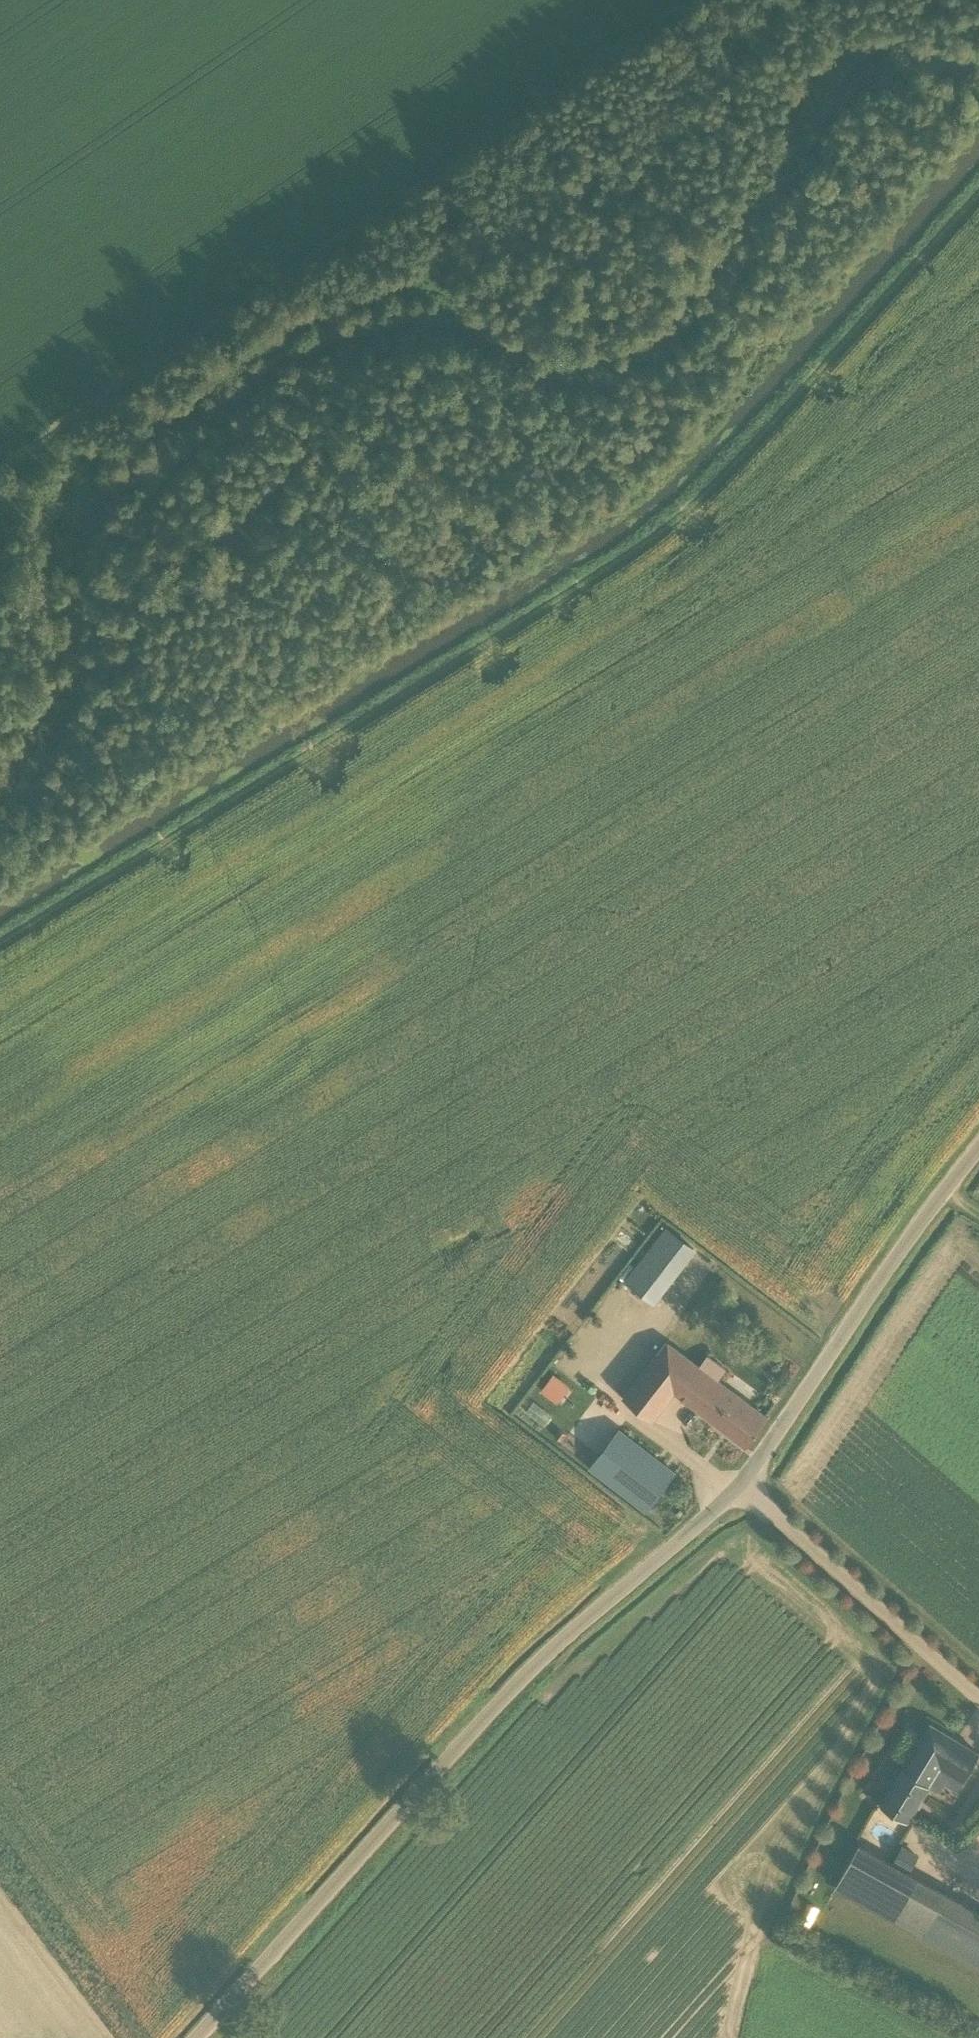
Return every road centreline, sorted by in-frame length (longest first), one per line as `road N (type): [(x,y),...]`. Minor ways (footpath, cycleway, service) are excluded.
road 1 (track): [(978,176),(660,520),(0,935)]
road 2 (unclassified): [(203,2037),(552,1655),(752,1481)]
road 3 (unclassified): [(752,1481),(810,1405),(914,1234),(978,1152)]
road 4 (unclassified): [(978,1682),(752,1481)]

